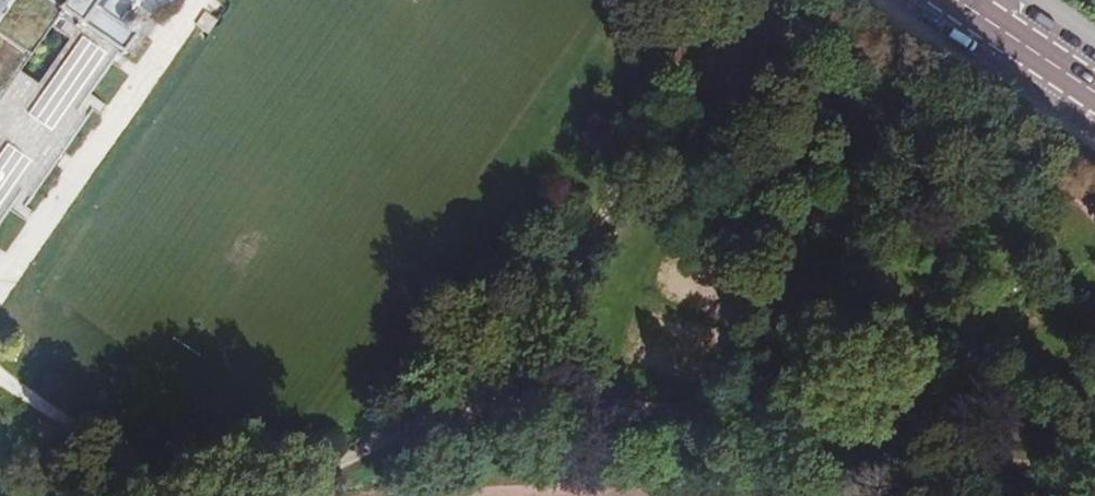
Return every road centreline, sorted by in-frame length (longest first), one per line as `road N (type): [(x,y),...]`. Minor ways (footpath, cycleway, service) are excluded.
road 1 (secondary): [(959,0),(1094,92)]

